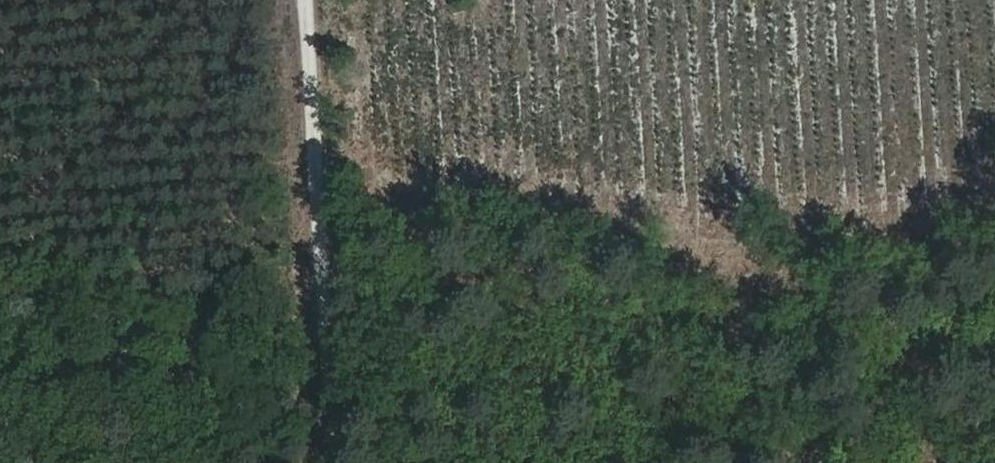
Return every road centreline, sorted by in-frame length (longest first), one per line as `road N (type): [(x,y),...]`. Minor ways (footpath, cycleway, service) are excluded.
road 1 (track): [(338,462),(310,0)]

